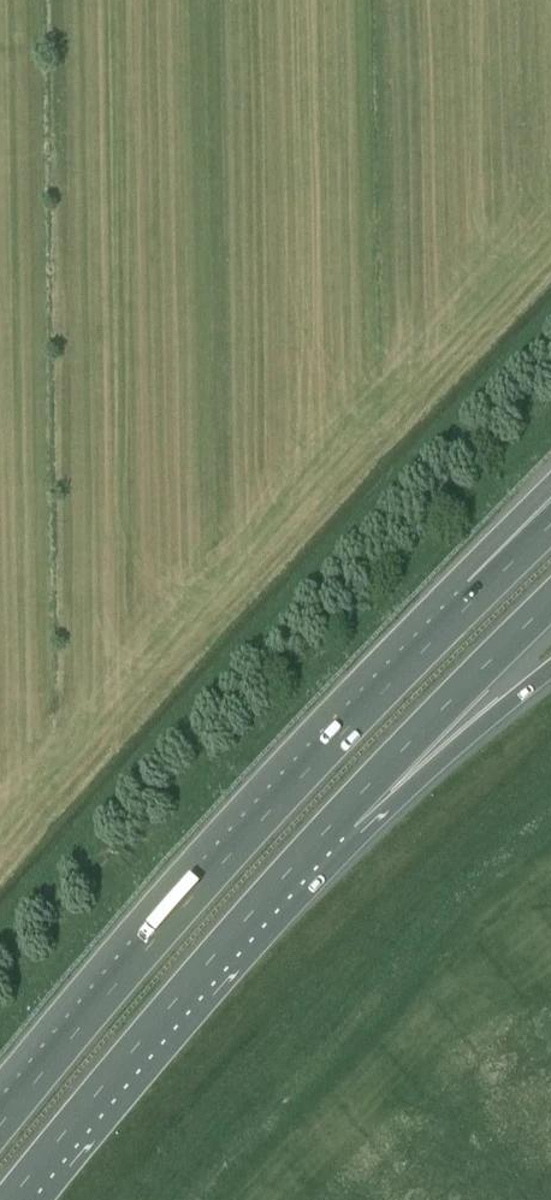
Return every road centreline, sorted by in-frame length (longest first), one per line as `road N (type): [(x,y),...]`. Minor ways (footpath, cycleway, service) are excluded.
road 1 (motorway): [(465,608),(202,881),(0,1126)]
road 2 (motorway): [(15,1199),(297,862)]
road 3 (motorway): [(297,862),(550,601)]
road 4 (motorway): [(297,862),(550,665)]
road 5 (motorway): [(550,500),(465,608)]

